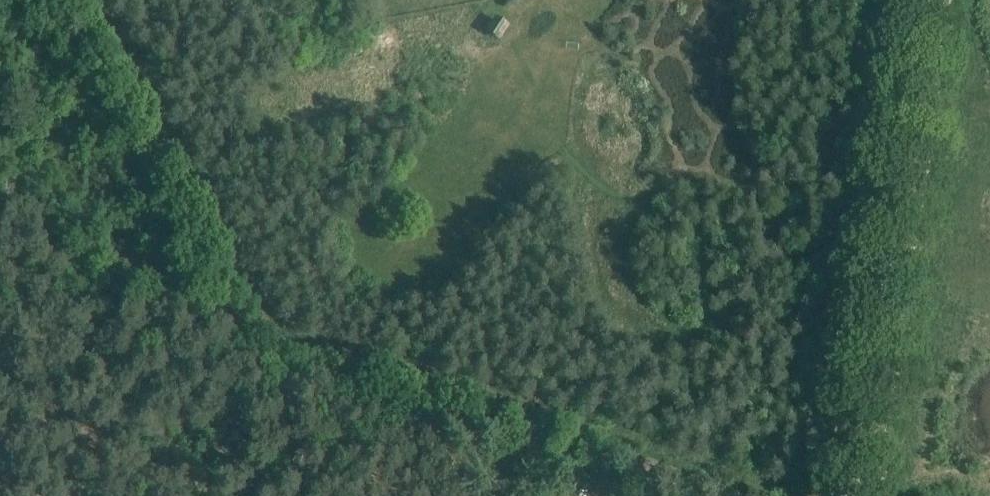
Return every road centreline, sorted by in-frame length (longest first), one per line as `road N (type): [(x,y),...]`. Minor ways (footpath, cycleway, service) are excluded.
road 1 (unclassified): [(855,495),(924,0)]
road 2 (track): [(740,495),(536,429)]

